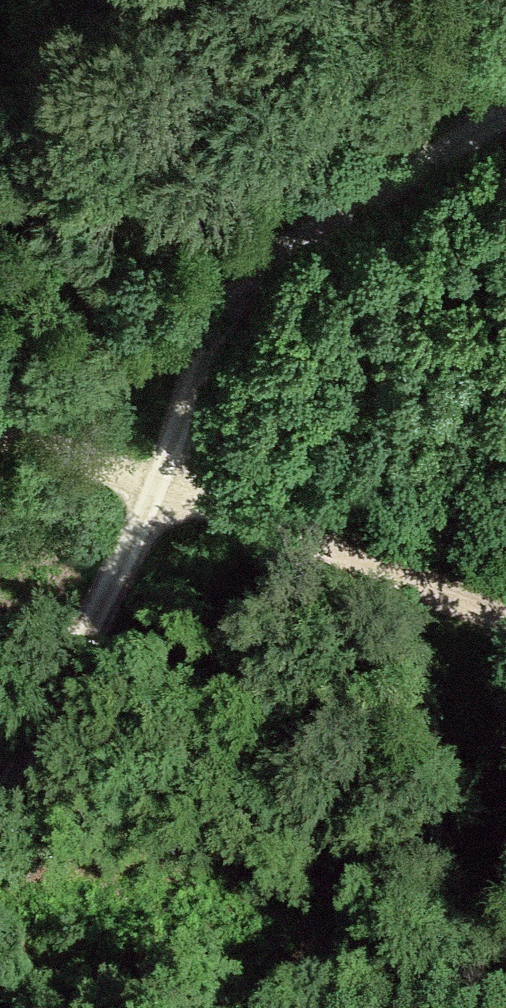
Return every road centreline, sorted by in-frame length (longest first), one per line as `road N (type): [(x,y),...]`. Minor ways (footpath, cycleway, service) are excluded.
road 1 (track): [(232,291),(215,364),(161,488),(0,807)]
road 2 (track): [(0,440),(65,451),(505,613)]
road 3 (track): [(232,291),(505,95)]
road 4 (track): [(0,409),(232,291)]

